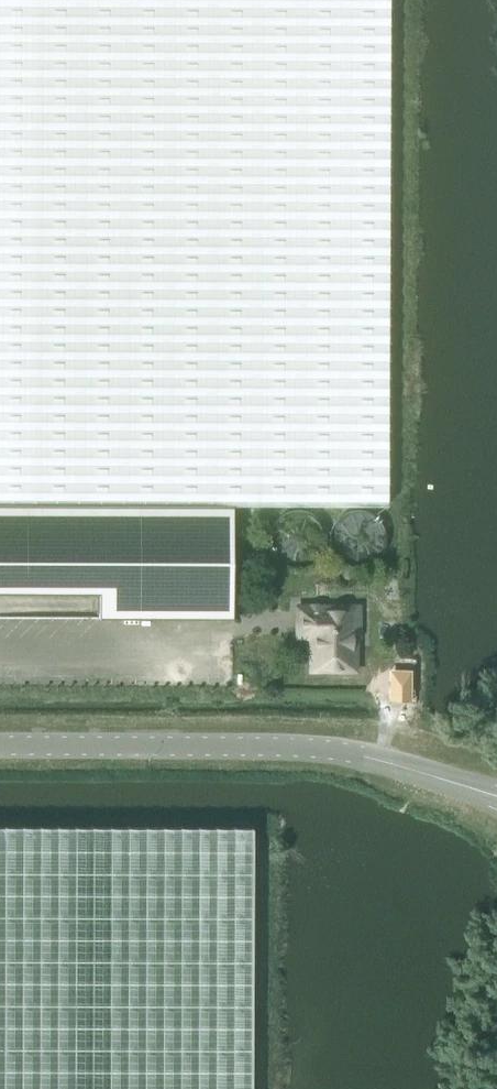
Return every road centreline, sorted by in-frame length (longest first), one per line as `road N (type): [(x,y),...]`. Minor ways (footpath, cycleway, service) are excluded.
road 1 (unclassified): [(0,745),(348,751),(496,795)]

